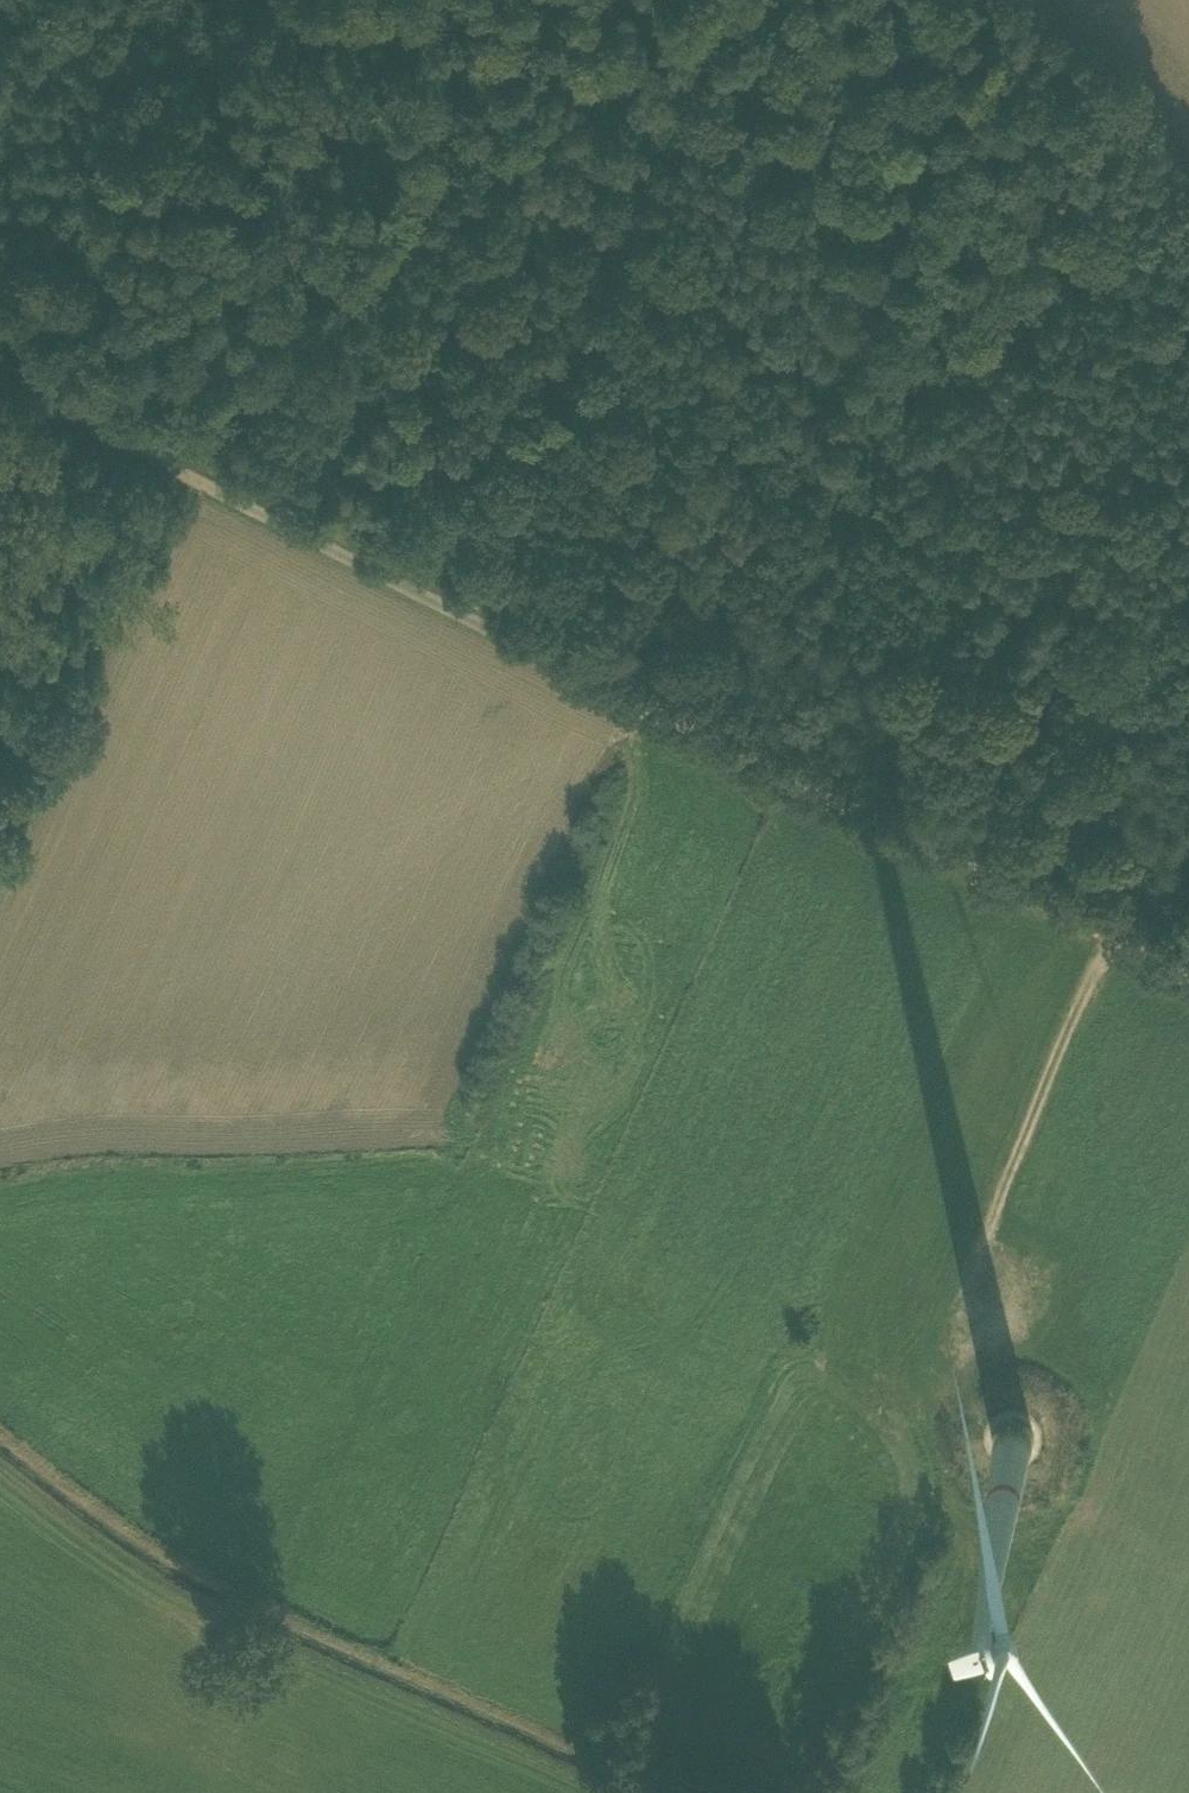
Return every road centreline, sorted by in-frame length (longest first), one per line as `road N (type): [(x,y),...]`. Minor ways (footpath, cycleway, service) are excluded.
road 1 (track): [(1188,965),(0,387)]
road 2 (track): [(1119,931),(916,1379)]

